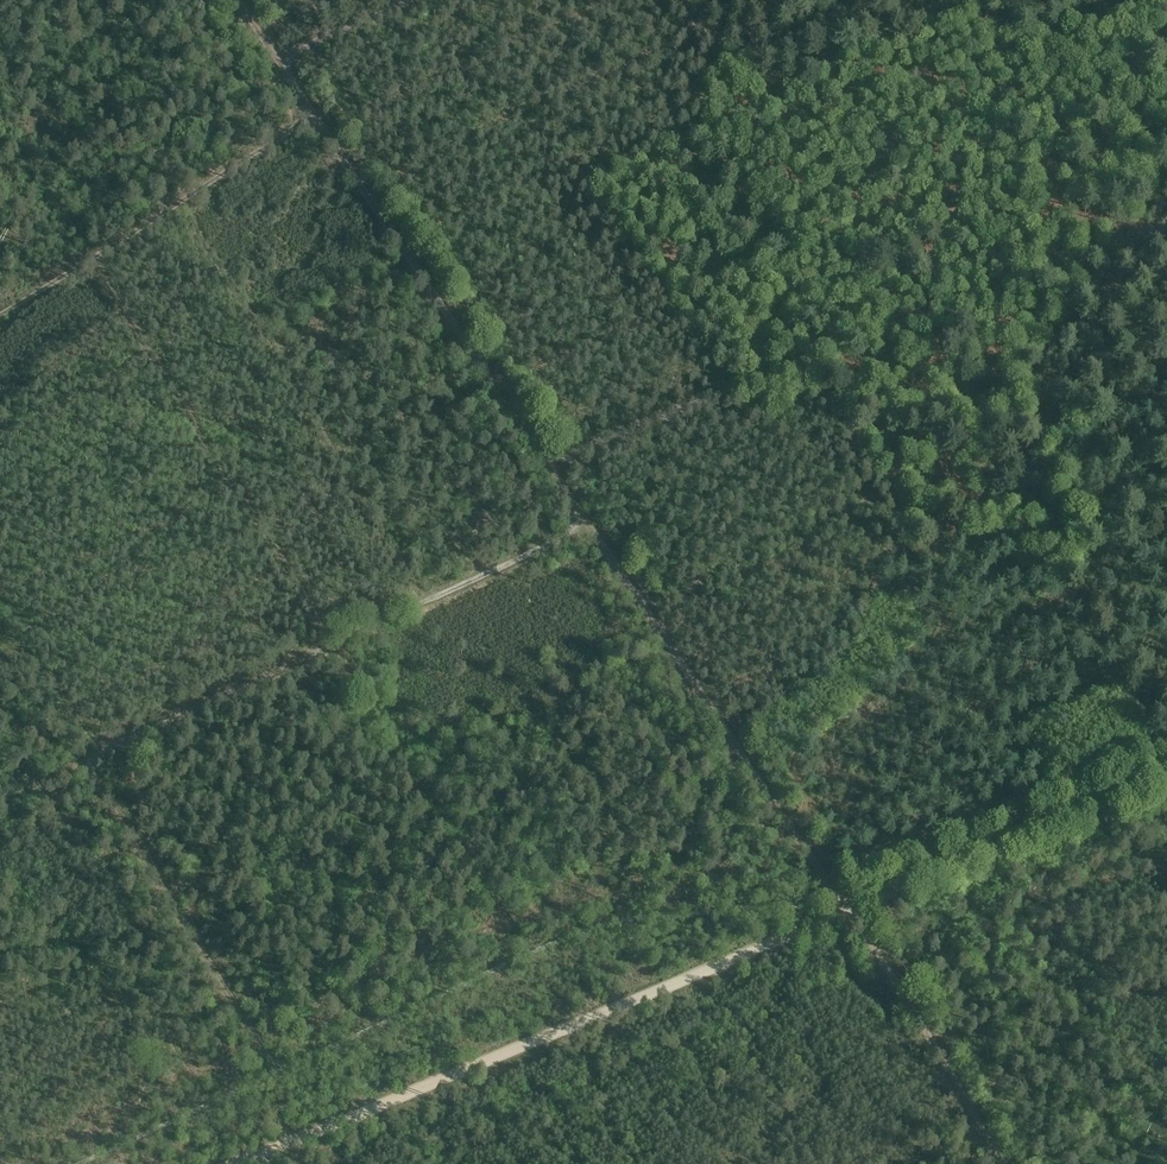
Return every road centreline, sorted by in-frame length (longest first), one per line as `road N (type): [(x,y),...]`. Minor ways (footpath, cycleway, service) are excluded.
road 1 (track): [(236,1163),(1166,773)]
road 2 (track): [(588,525),(93,759),(108,801),(276,1072),(285,1144)]
road 3 (track): [(1005,1163),(849,909),(546,463)]
road 4 (track): [(546,463),(236,0)]
road 5 (track): [(546,463),(1053,268)]
road 6 (track): [(0,315),(314,116)]
road 7 (track): [(1053,268),(937,0)]
road 8 (track): [(280,64),(406,0)]
road 9 (track): [(1053,268),(1166,225)]

